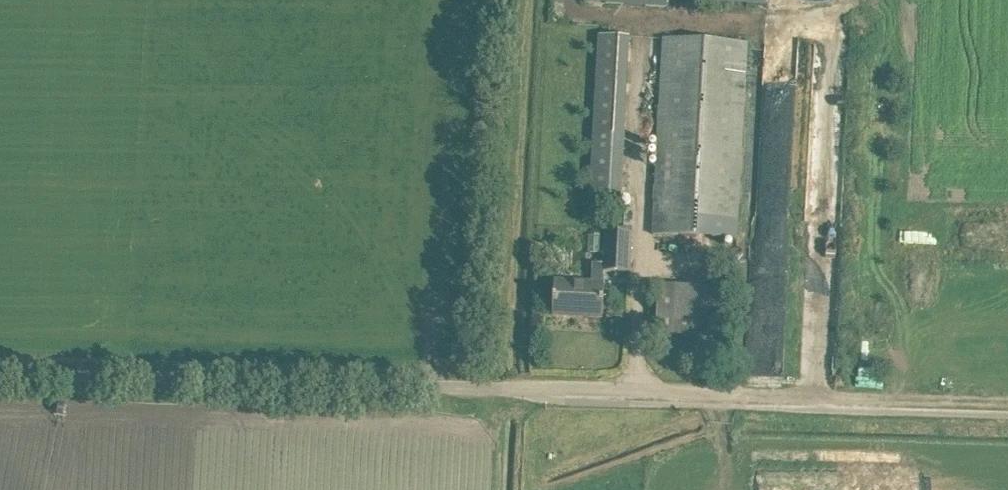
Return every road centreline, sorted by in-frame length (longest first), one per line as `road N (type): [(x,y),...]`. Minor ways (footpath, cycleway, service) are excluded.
road 1 (unclassified): [(509,388),(0,379)]
road 2 (track): [(1007,399),(509,388)]

